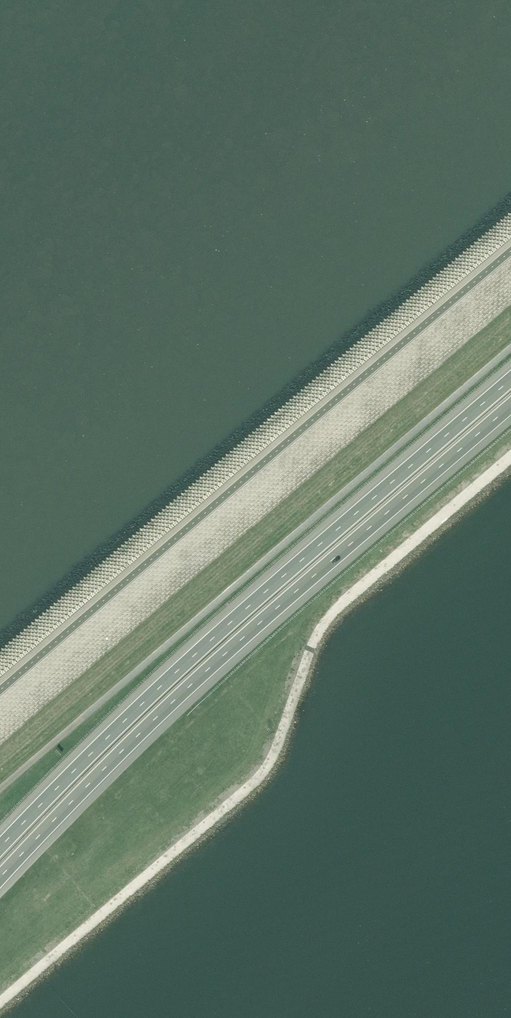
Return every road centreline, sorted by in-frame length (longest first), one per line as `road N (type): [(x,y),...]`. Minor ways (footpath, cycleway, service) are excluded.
road 1 (motorway): [(0,880),(251,633),(510,408)]
road 2 (motorway): [(510,378),(166,681),(0,848)]

